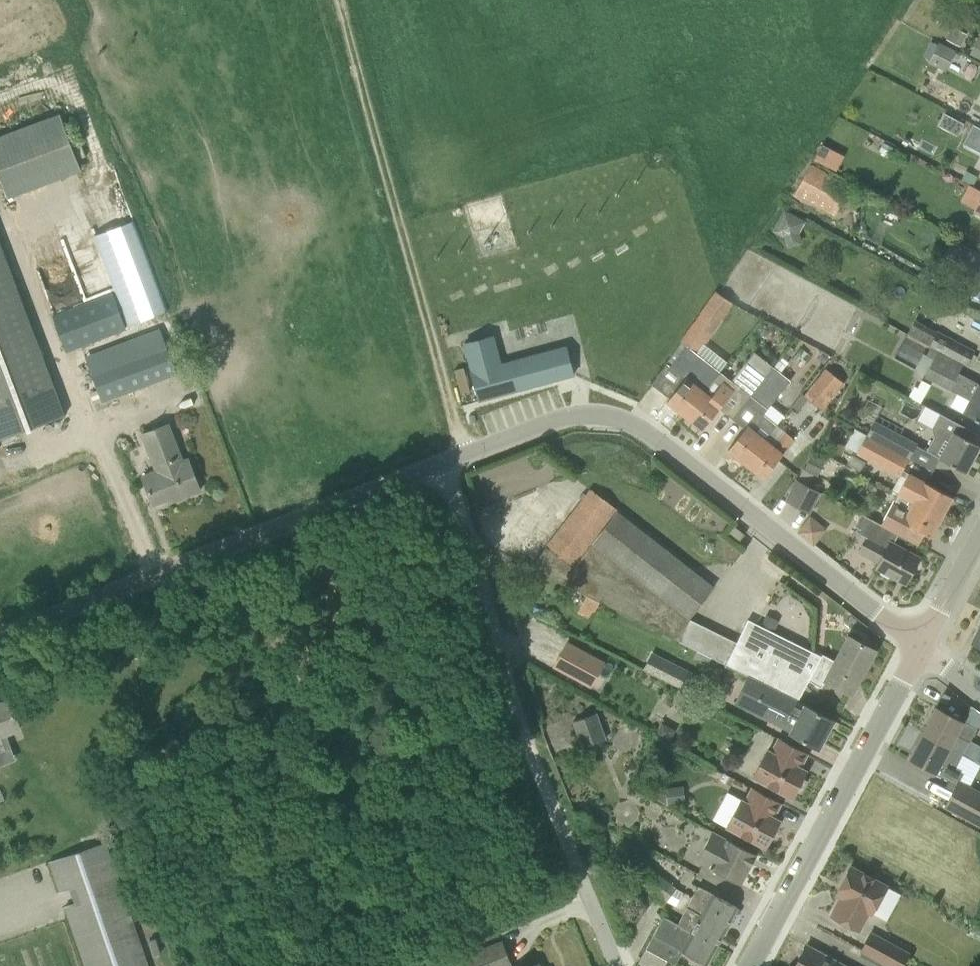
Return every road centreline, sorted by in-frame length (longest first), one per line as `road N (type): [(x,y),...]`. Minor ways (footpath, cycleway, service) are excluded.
road 1 (unclassified): [(0,635),(559,422),(600,416),(642,429),(909,637)]
road 2 (track): [(589,901),(455,463),(446,405),(336,0)]
road 3 (tertiary): [(741,965),(909,637)]
road 4 (tertiary): [(909,637),(979,513)]

